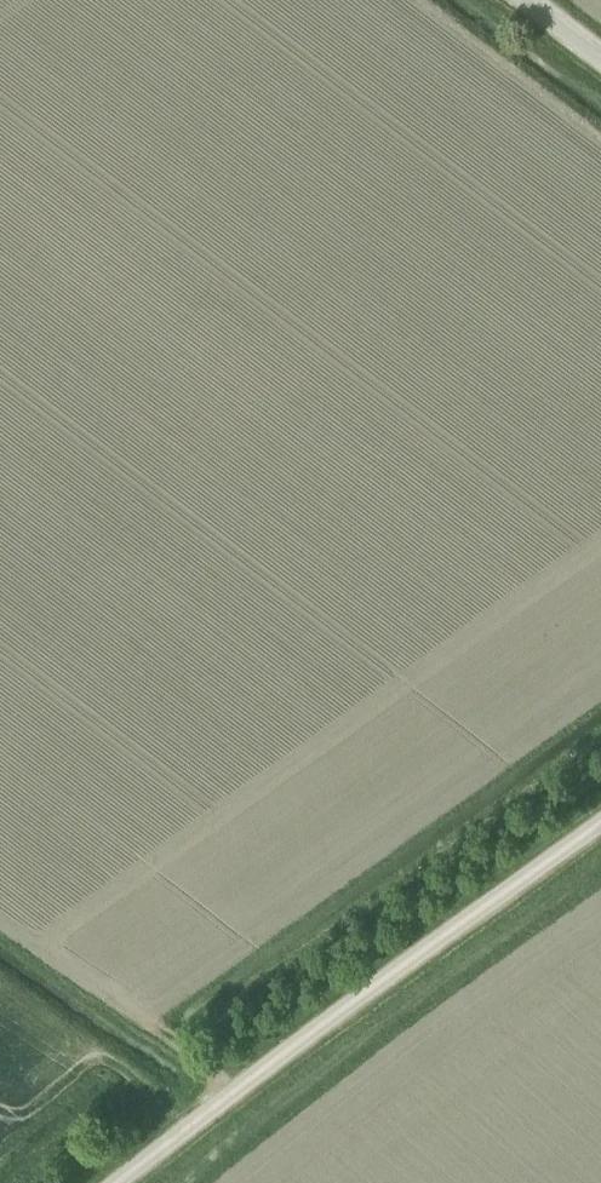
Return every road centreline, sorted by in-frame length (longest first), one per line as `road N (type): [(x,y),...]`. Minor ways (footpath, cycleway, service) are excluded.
road 1 (unclassified): [(116,1182),(600,823)]

